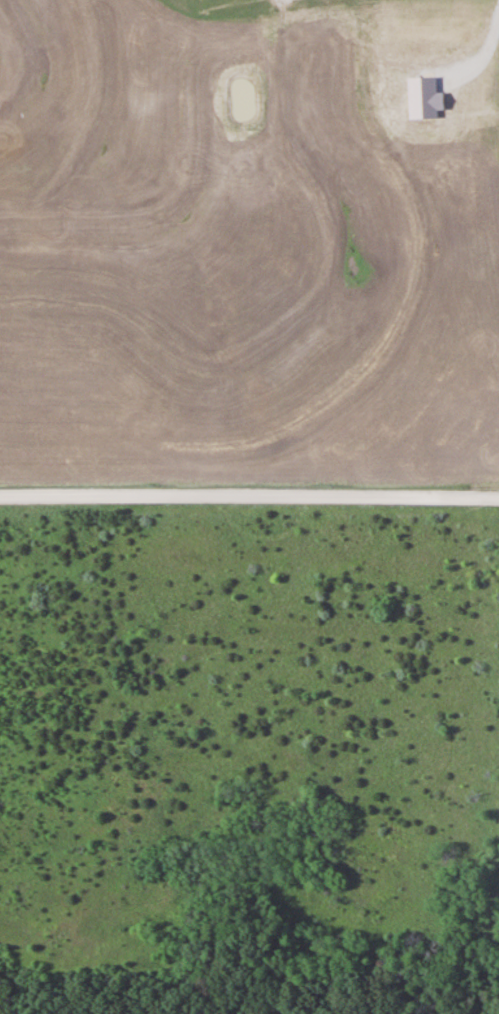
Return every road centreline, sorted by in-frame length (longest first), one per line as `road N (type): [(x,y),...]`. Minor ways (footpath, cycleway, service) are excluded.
road 1 (residential): [(498,501),(0,498)]

